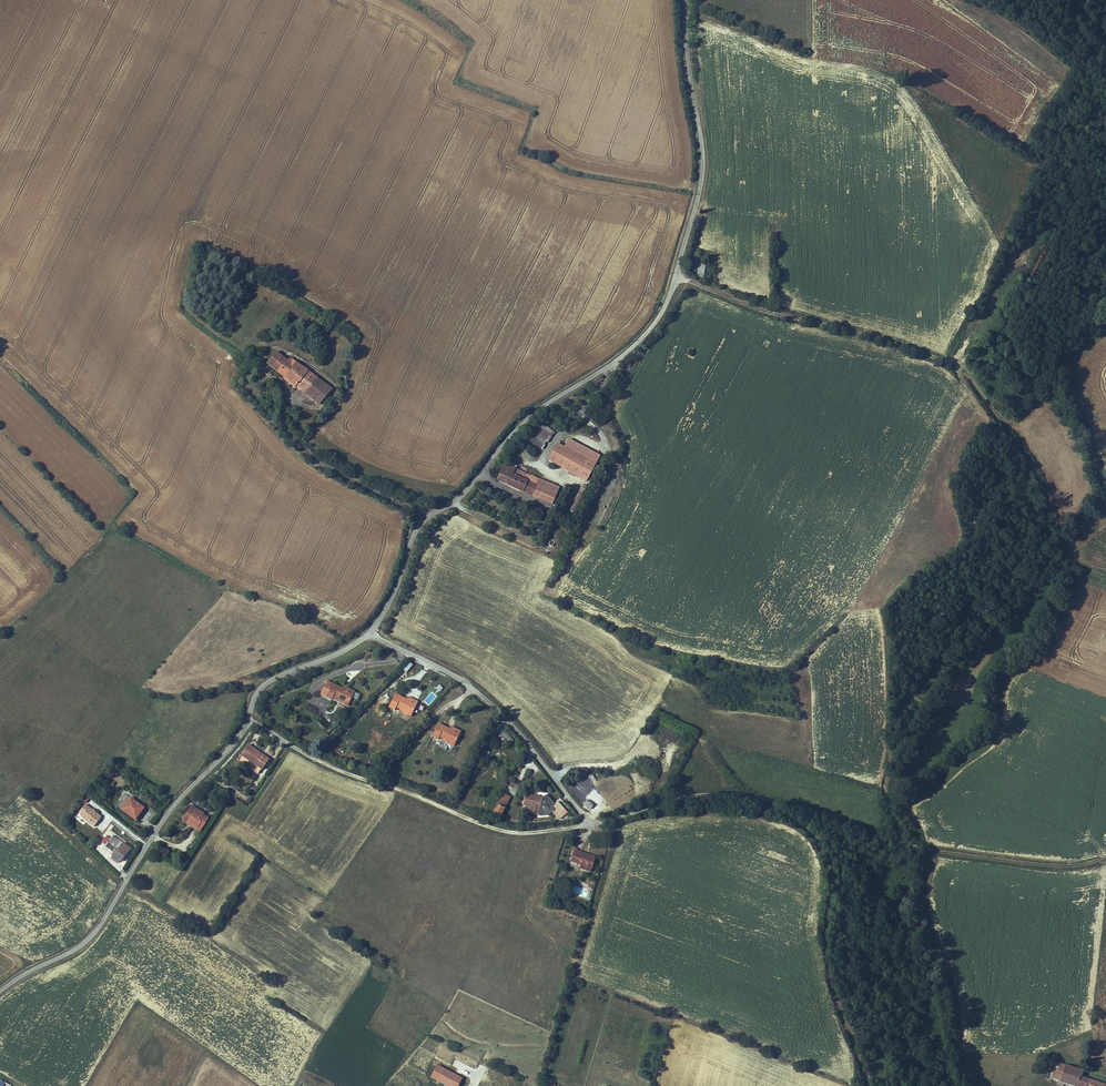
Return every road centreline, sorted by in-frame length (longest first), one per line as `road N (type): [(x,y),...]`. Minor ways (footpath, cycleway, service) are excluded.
road 1 (track): [(248,717),(354,775),(516,831),(564,827),(703,792),(779,801),(888,841)]
road 2 (unclassified): [(683,0),(703,163),(667,298),(613,362),(524,420),(456,500),(428,511)]
road 3 (track): [(956,357),(1037,491),(1039,569),(1027,609),(1008,633),(923,716),(884,803),(888,841)]
road 4 (unclassified): [(0,990),(97,930),(151,834),(237,737),(268,678),(369,633)]
road 5 (track): [(868,1085),(826,957),(821,846),(803,820),(766,798)]
road 6 (residential): [(369,633),(481,695),(589,822)]
road 7 (track): [(675,275),(787,315),(956,357)]
road 8 (track): [(888,841),(1071,865),(1105,851)]
road 9 (unclassified): [(295,427),(334,473),(398,508),(428,511)]
road 10 (track): [(973,0),(1033,36),(1093,91)]
road 11 (unclassified): [(428,511),(369,633)]

